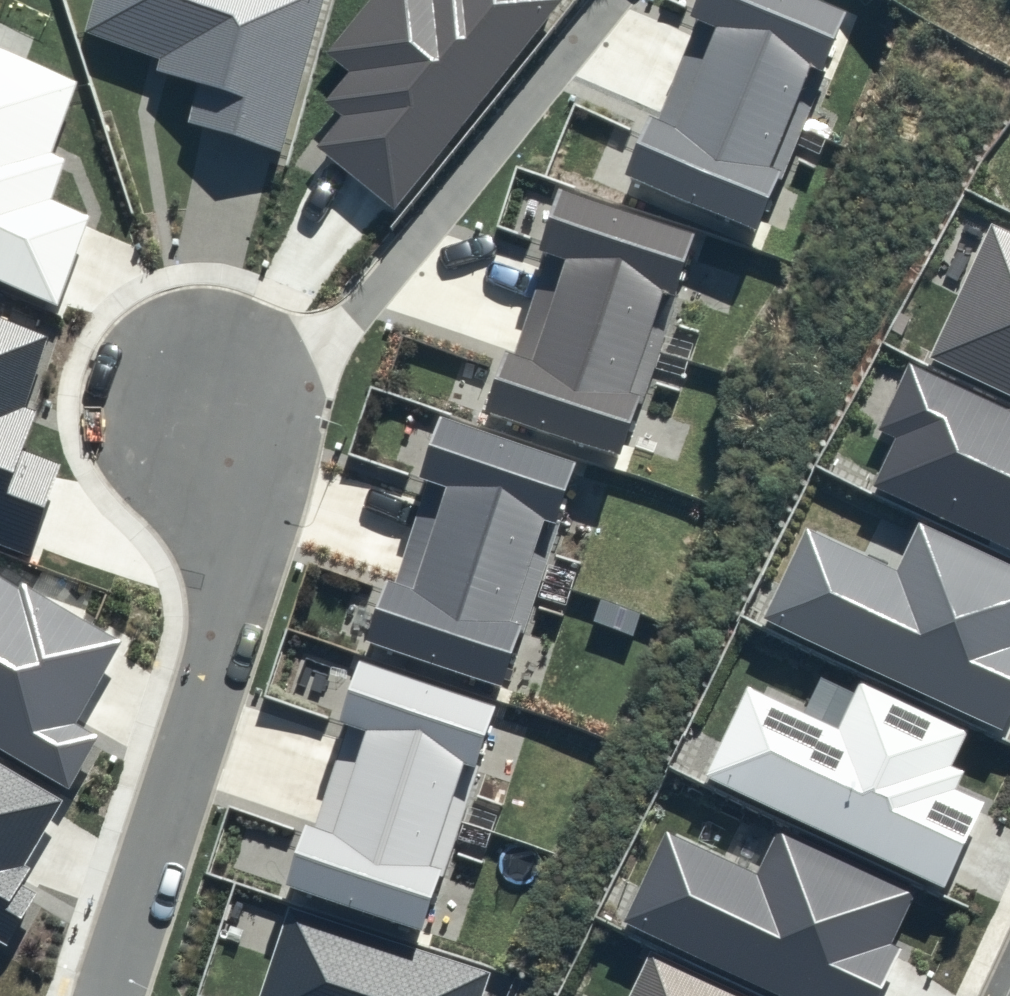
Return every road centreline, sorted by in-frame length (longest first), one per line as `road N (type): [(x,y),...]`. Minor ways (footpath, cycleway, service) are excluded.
road 1 (residential): [(106,995),(216,635),(223,491),(200,390)]
road 2 (residential): [(599,0),(335,326),(200,390)]

